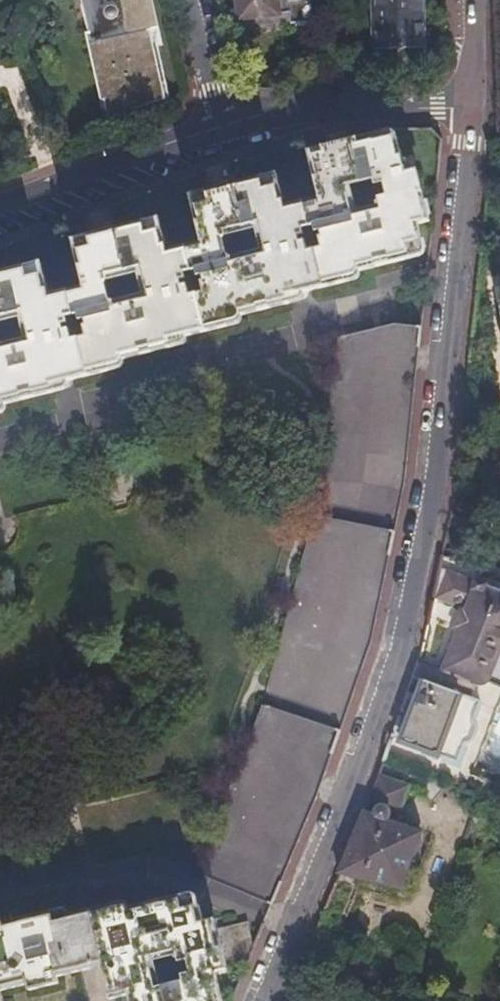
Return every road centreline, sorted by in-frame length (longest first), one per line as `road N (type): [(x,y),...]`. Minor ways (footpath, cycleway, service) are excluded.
road 1 (residential): [(470,114),(435,492),(405,635),(265,1000)]
road 2 (residential): [(223,127),(335,111),(470,114)]
road 3 (residential): [(0,209),(223,127)]
road 4 (residential): [(223,127),(195,0)]

